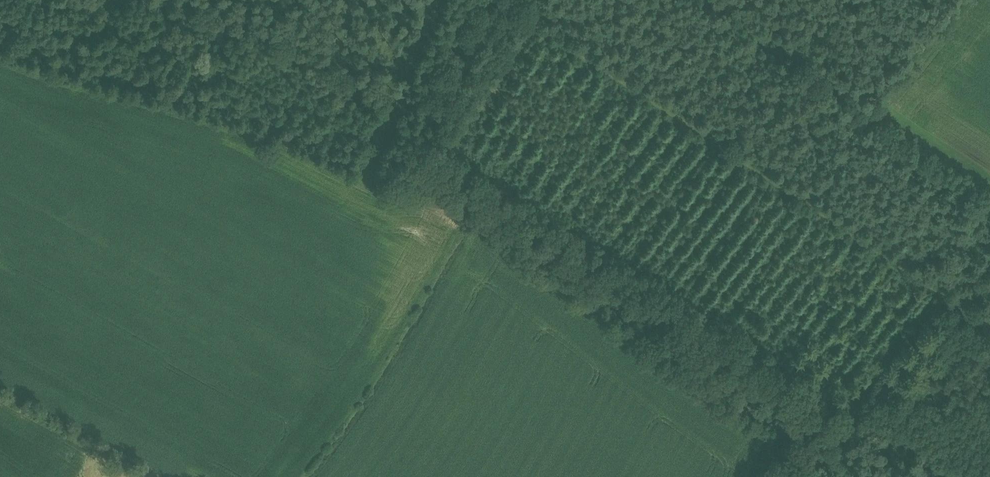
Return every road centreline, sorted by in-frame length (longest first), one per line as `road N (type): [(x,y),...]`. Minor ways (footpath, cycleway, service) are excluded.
road 1 (track): [(989,359),(956,340),(710,131),(602,93),(492,0)]

